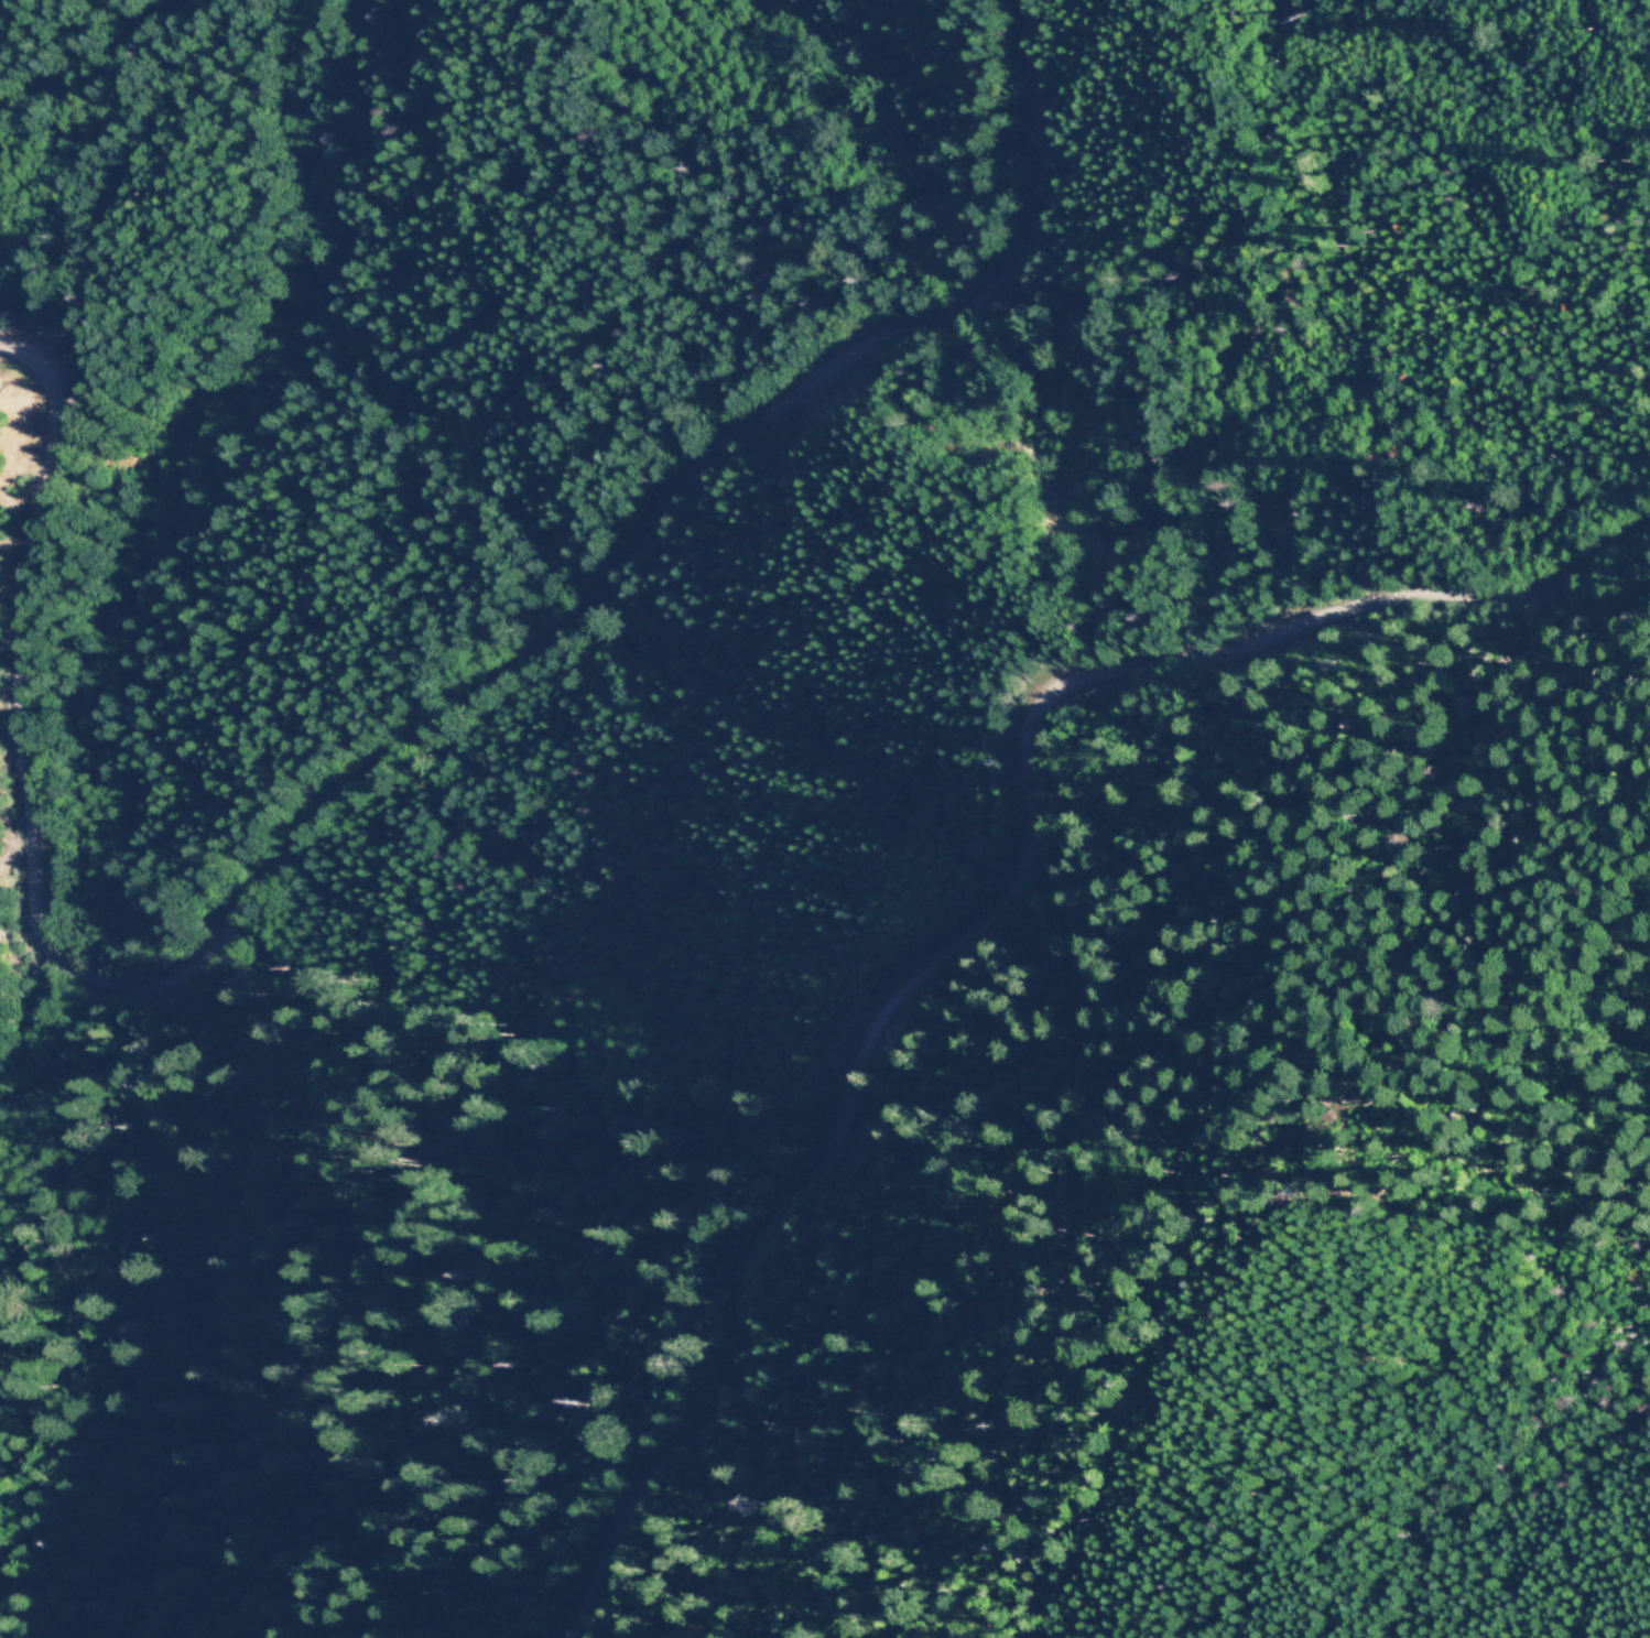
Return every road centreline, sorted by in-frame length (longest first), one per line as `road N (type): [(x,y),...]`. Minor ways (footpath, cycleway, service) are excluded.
road 1 (residential): [(1649,455),(1450,545),(1233,558),(1087,625),(963,710),(817,942),(706,1081),(620,1332),(532,1637)]
road 2 (residential): [(0,894),(146,948),(231,909),(337,777),(561,585),(672,387),(870,254),(988,0)]
road 3 (track): [(217,916),(171,1244)]

